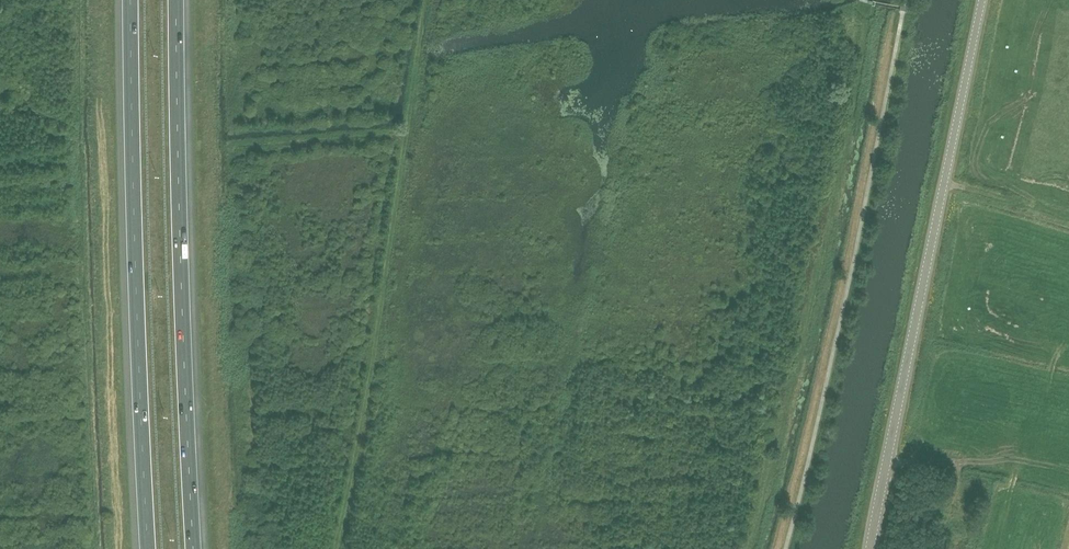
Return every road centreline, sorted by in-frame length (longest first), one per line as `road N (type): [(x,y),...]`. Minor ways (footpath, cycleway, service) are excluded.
road 1 (tertiary): [(870,548),(982,0)]
road 2 (track): [(338,548),(425,0)]
road 3 (track): [(751,548),(828,233),(870,12)]
road 4 (motorway): [(195,548),(175,0)]
road 5 (motorway): [(130,0),(147,548)]

